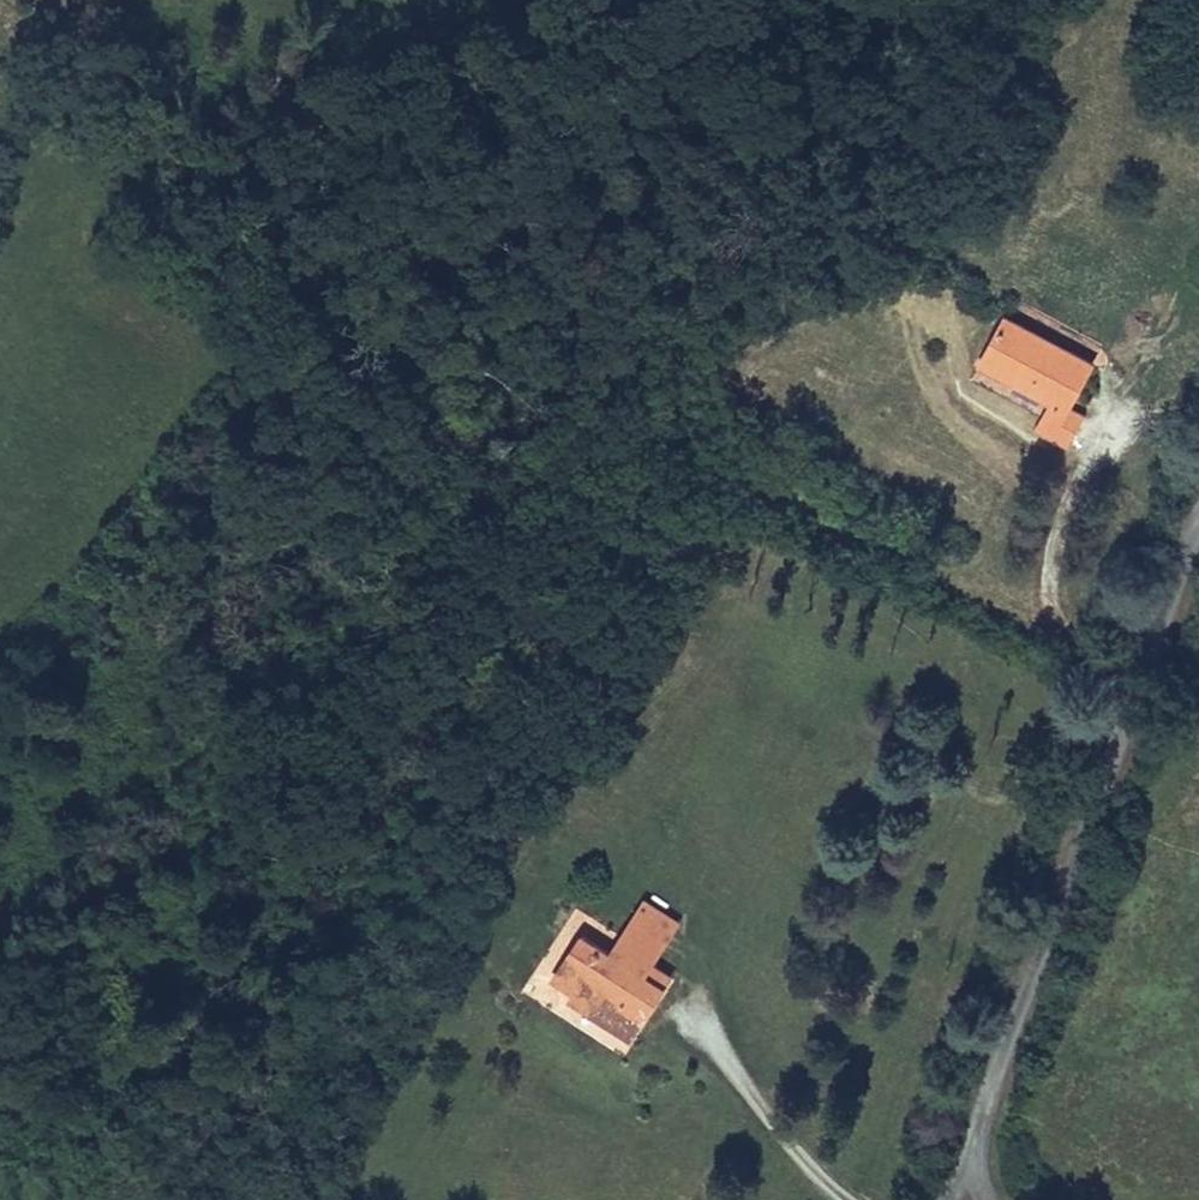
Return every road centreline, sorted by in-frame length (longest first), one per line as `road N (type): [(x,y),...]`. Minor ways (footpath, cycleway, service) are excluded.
road 1 (residential): [(1198,520),(998,1044),(963,1189)]

